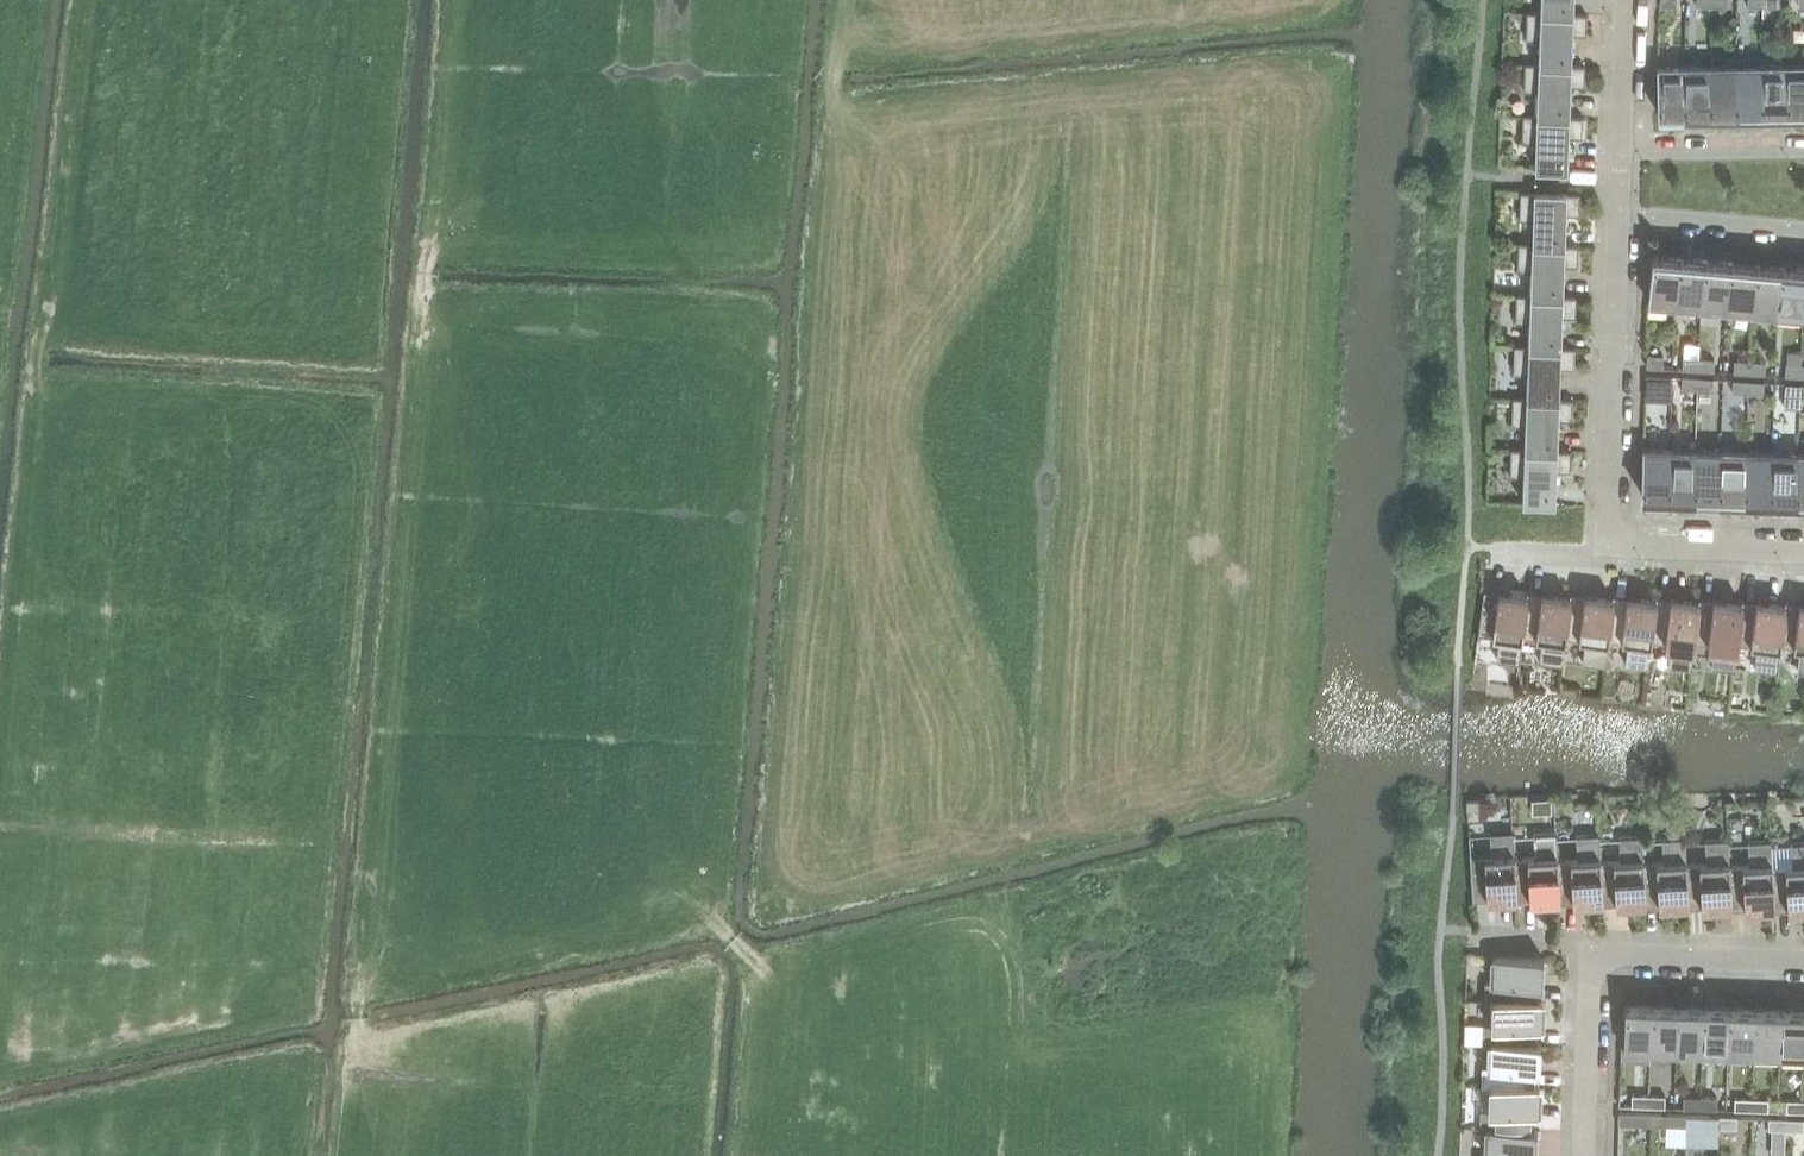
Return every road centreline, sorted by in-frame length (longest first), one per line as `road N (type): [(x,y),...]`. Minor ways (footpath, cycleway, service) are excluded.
road 1 (residential): [(1609,546),(1620,214)]
road 2 (residential): [(1803,957),(1587,946)]
road 3 (residential): [(1580,1155),(1587,946)]
road 4 (residential): [(1803,549),(1609,546)]
road 5 (residential): [(1803,232),(1620,214)]
road 6 (residential): [(1622,154),(1803,151)]
road 7 (residential): [(1622,154),(1626,0)]

